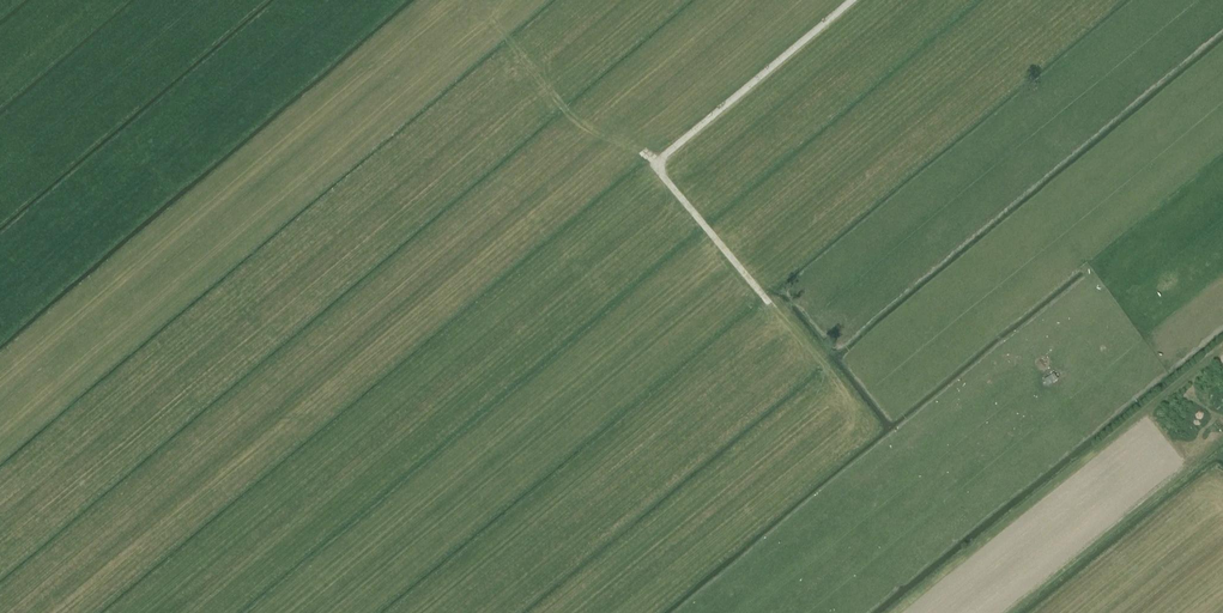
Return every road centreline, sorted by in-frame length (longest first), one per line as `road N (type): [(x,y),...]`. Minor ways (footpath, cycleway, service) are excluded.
road 1 (track): [(832,367),(651,159),(846,0)]

